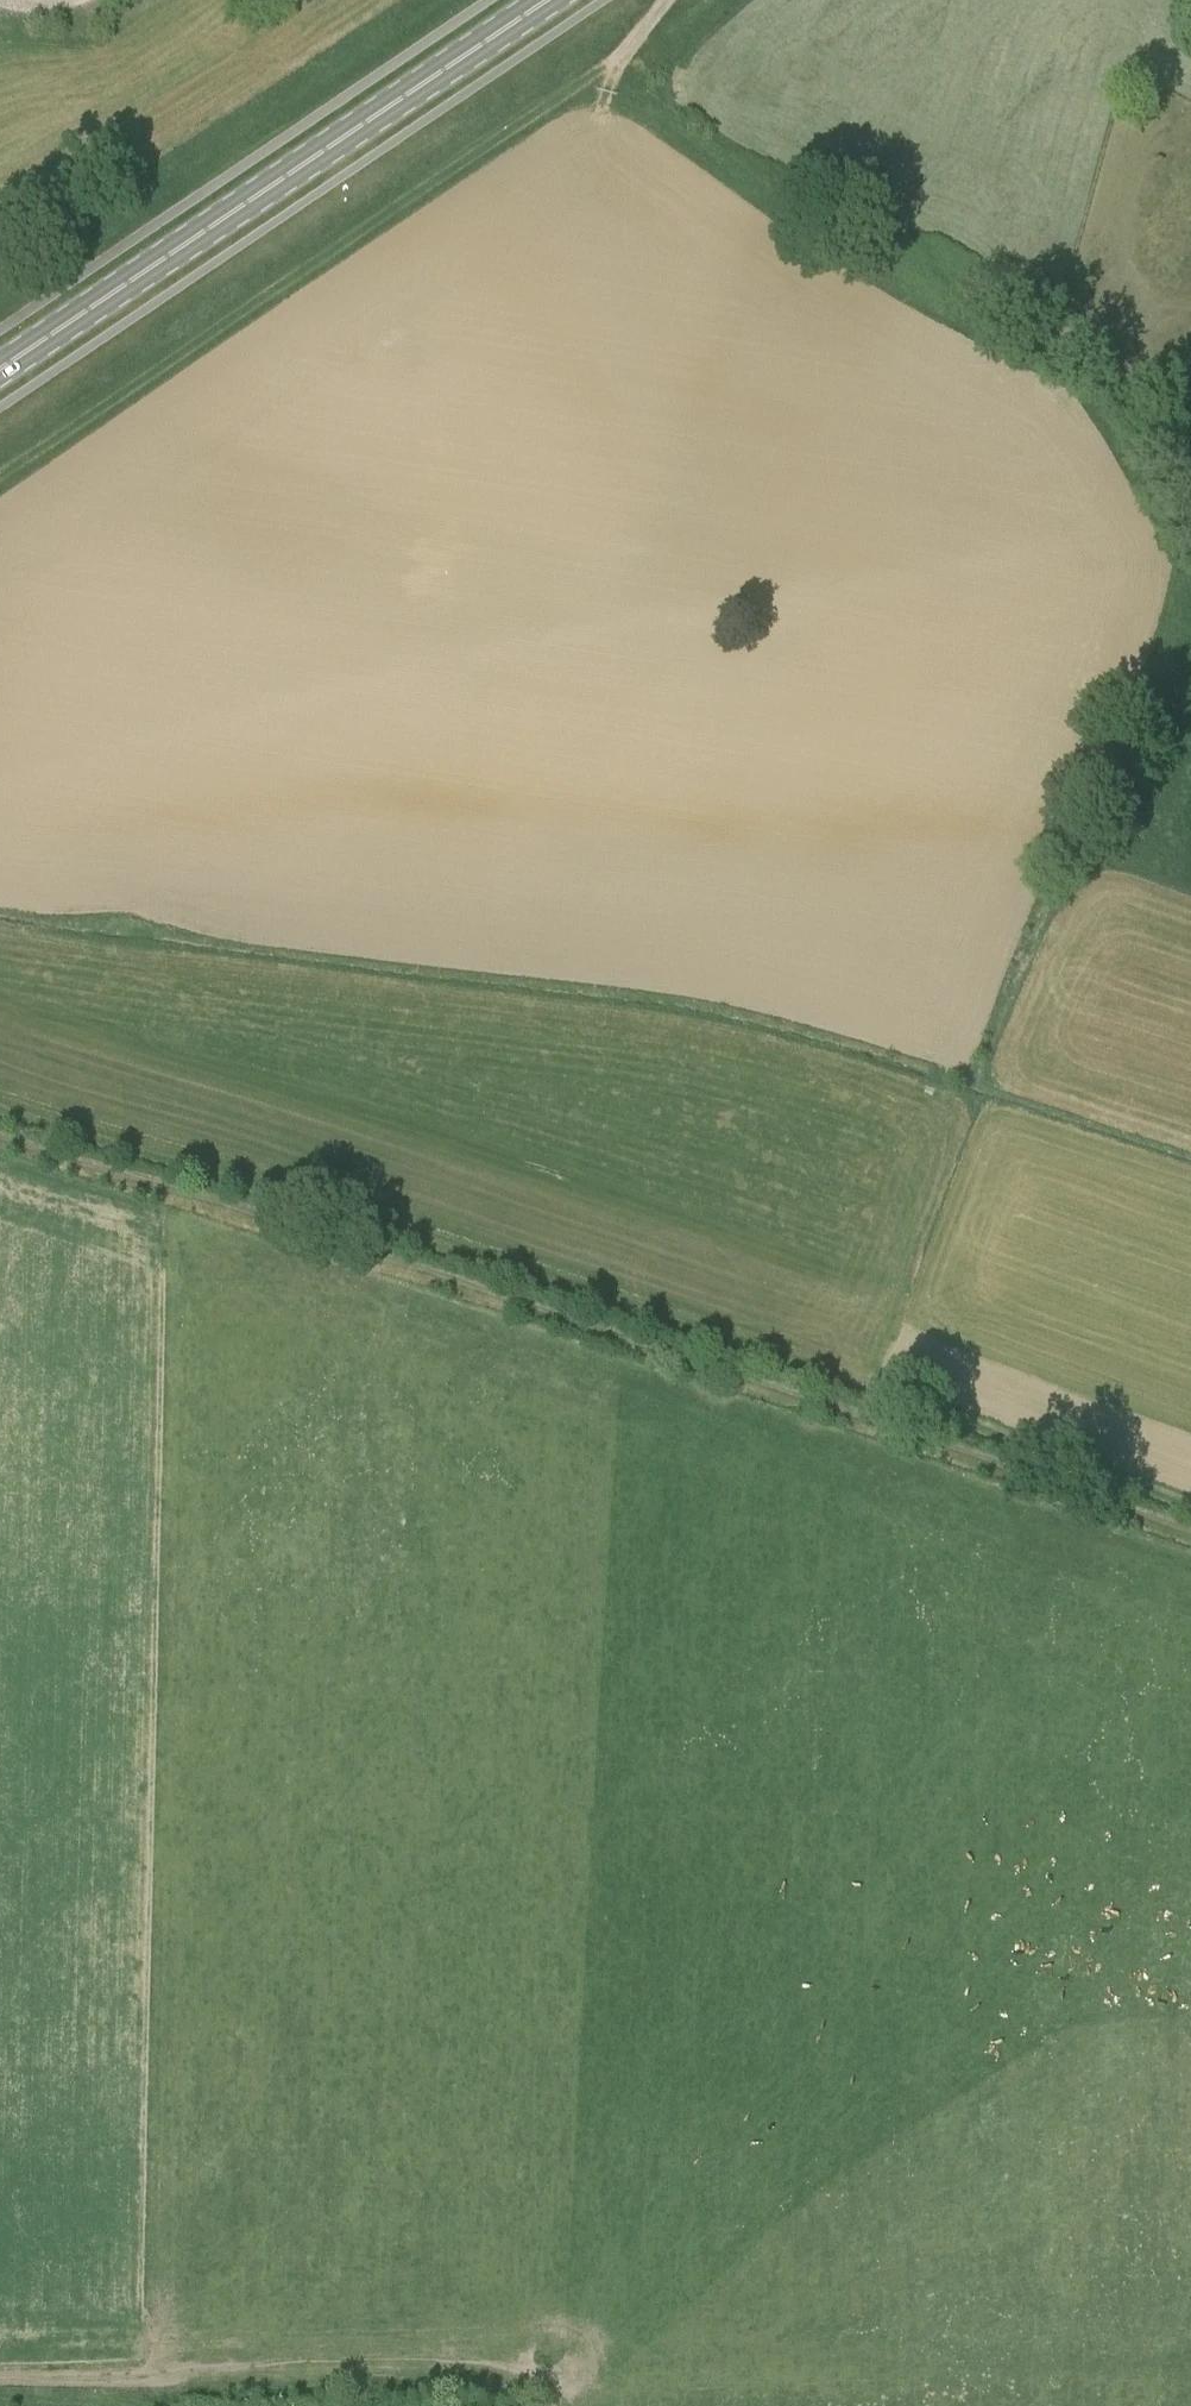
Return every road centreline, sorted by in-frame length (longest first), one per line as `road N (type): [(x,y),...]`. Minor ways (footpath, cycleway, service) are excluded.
road 1 (primary): [(0,373),(556,0)]

